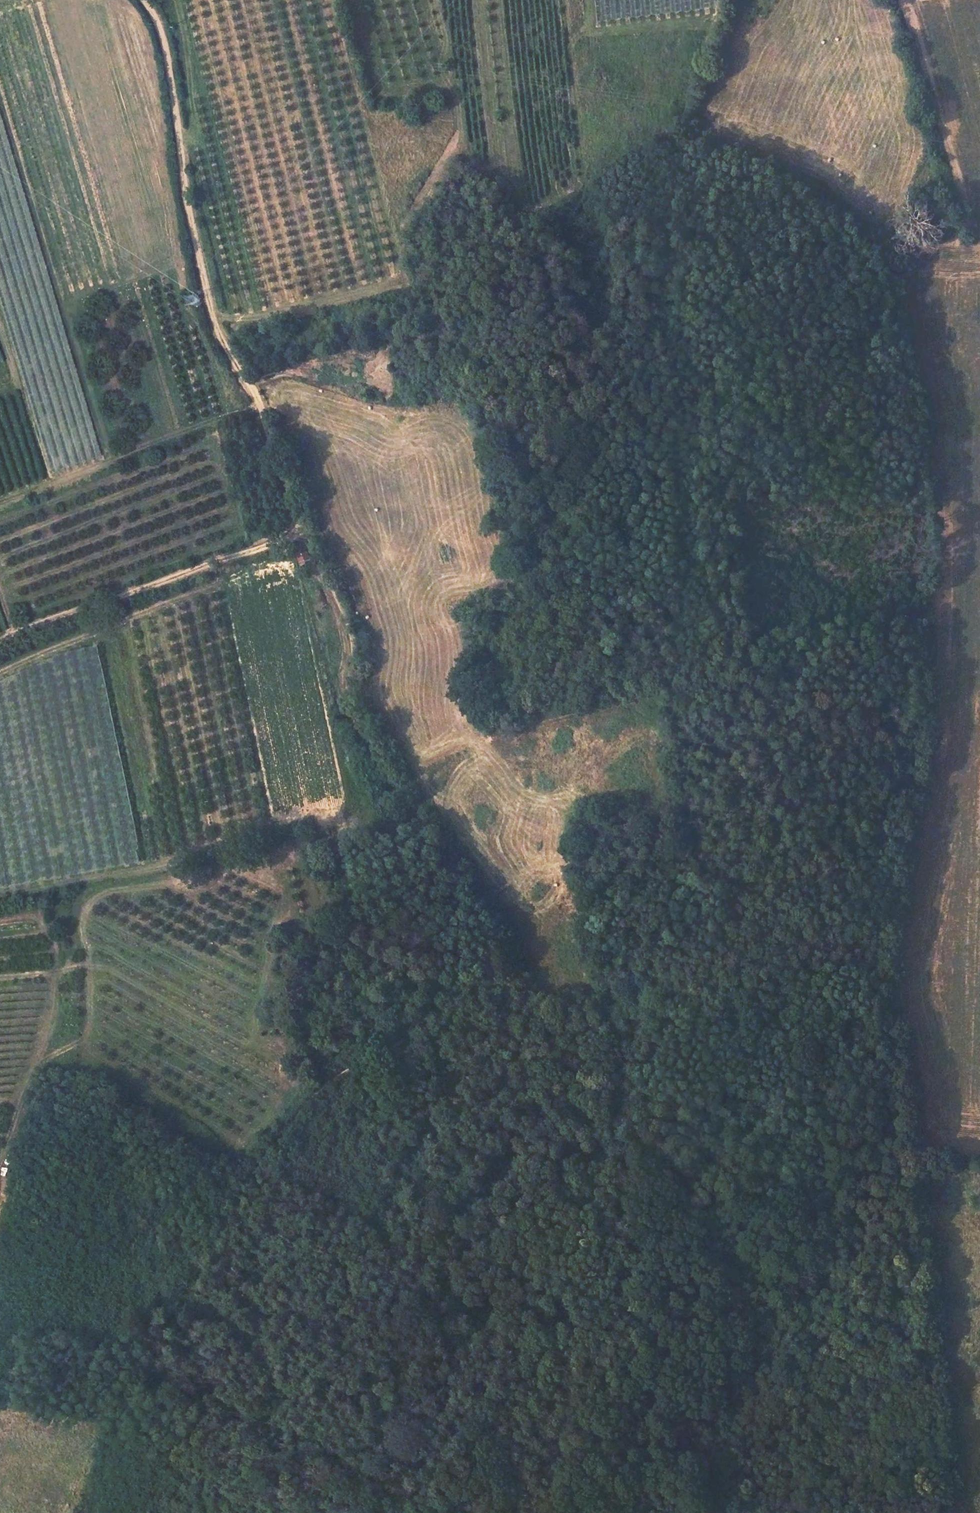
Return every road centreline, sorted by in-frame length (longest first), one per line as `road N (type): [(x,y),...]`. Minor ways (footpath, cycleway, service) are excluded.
road 1 (track): [(142,0),(161,30),(213,317),(260,406),(299,539),(331,594),(348,647),(344,694)]
road 2 (track): [(299,539),(0,645)]

